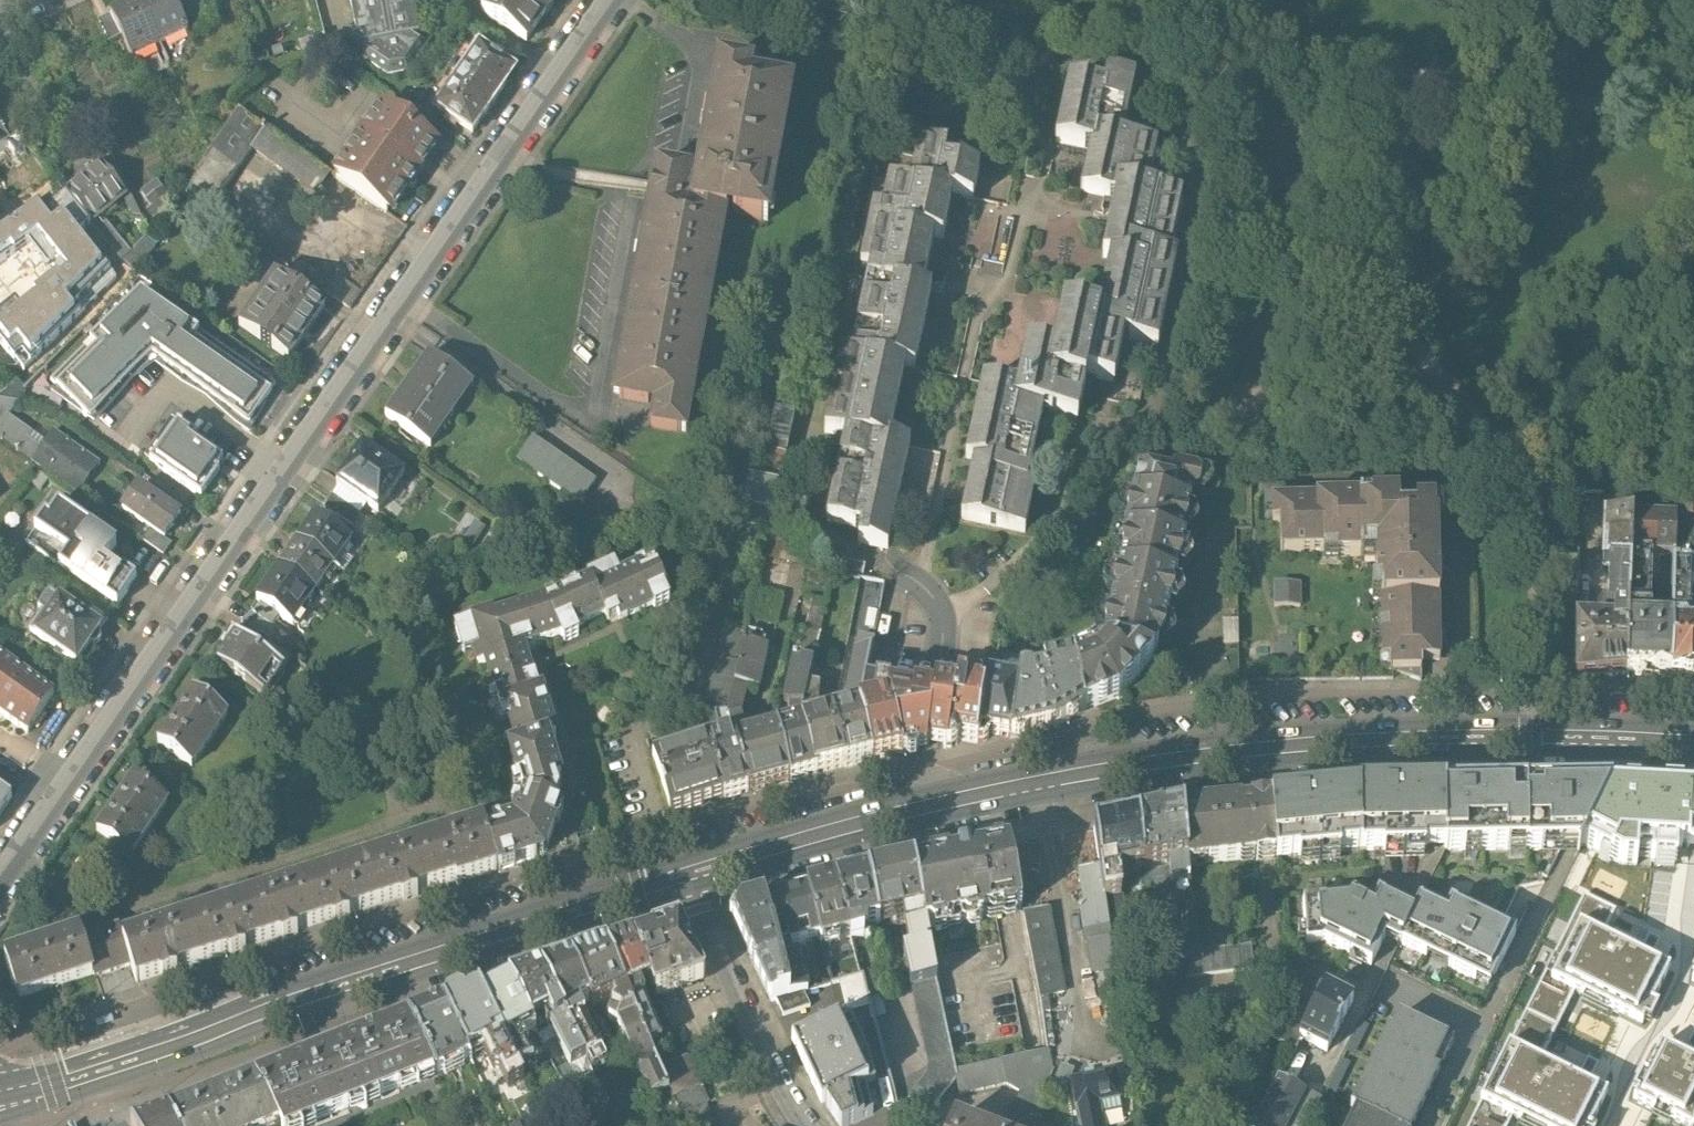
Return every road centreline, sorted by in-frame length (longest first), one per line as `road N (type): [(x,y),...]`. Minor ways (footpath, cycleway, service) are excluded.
road 1 (residential): [(611,0),(0,884)]
road 2 (primary): [(687,871),(938,804),(1229,752),(1459,736),(1693,743)]
road 3 (primary): [(16,1097),(687,871)]
road 4 (residential): [(687,871),(806,1125)]

